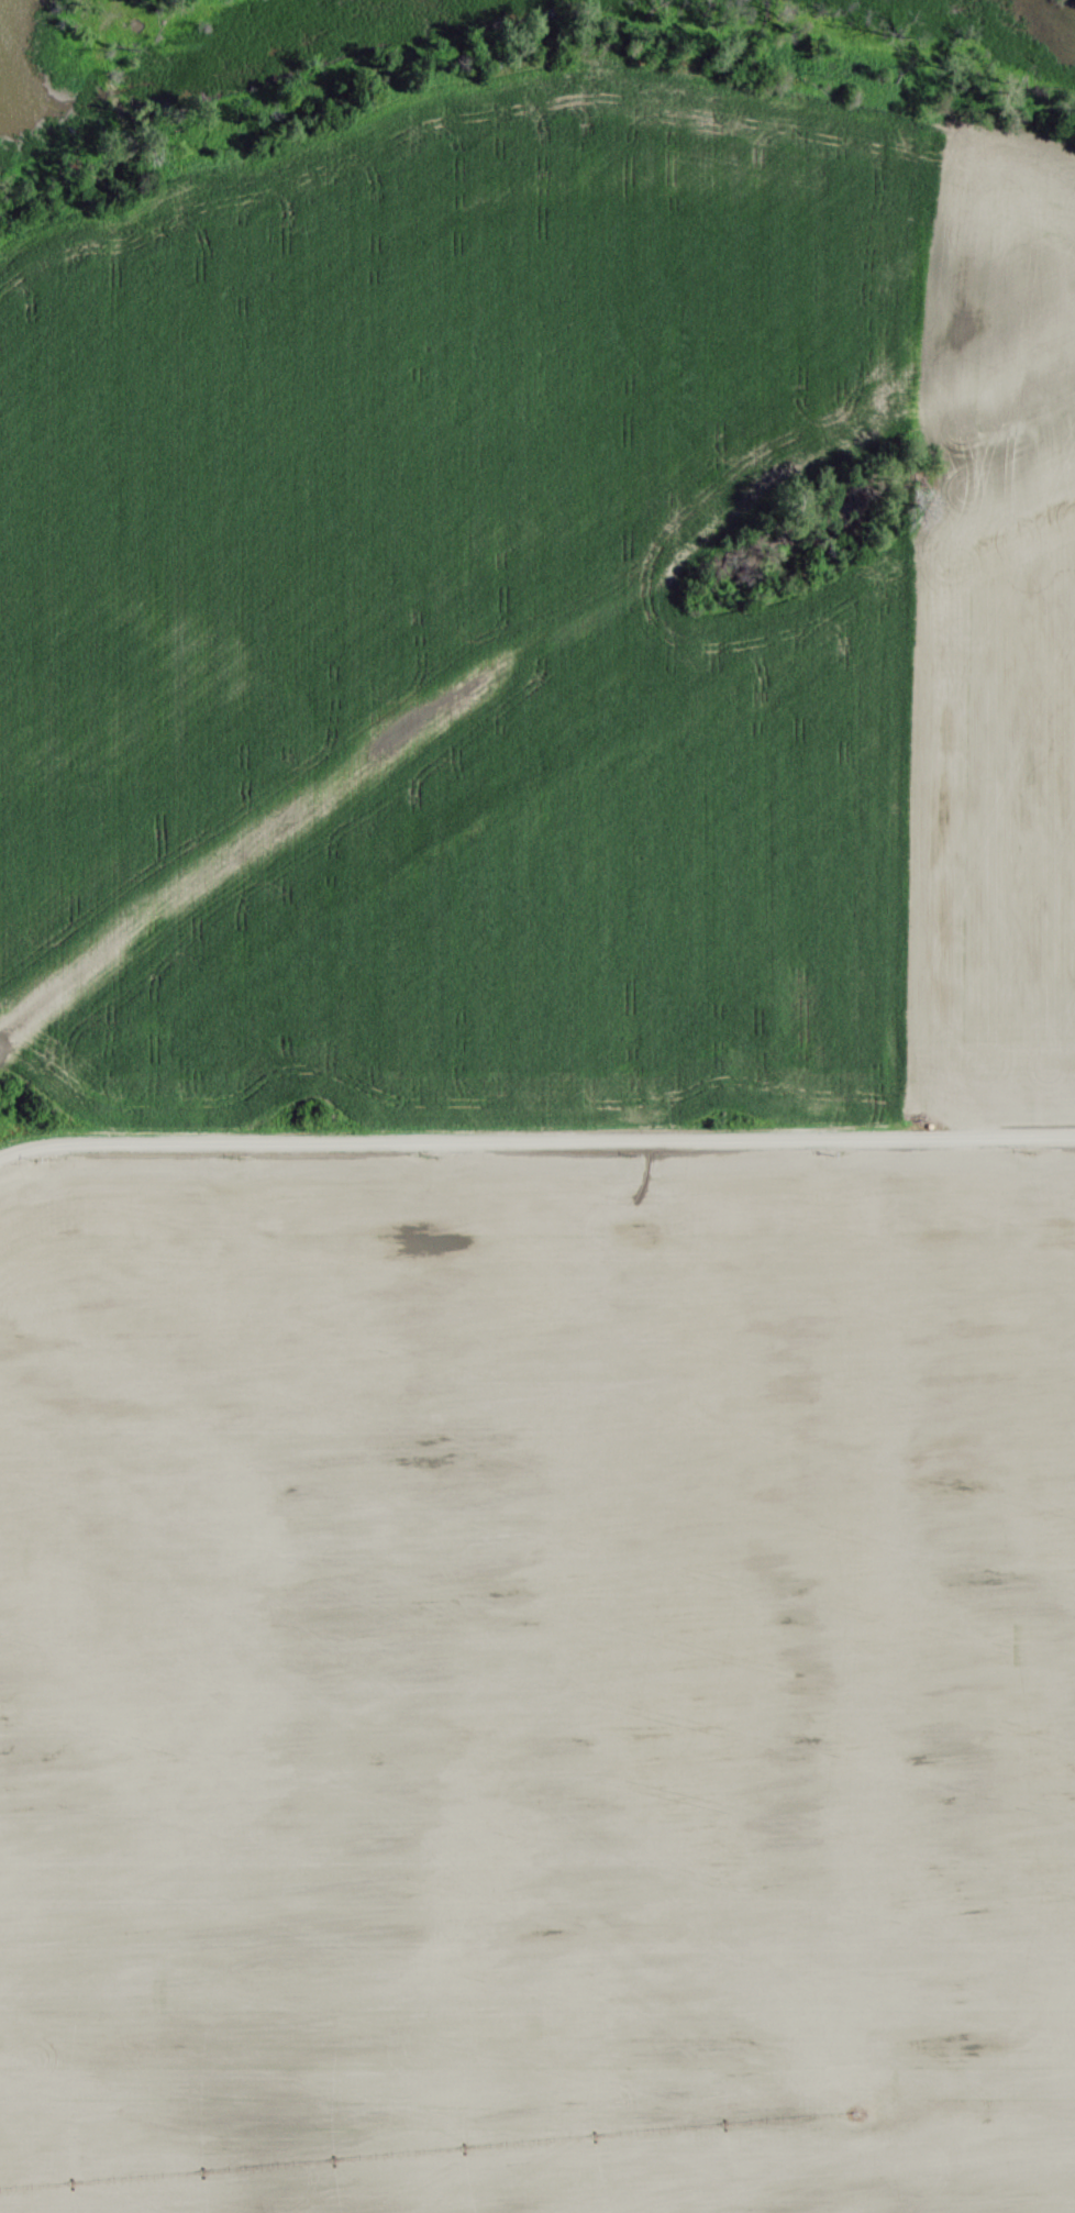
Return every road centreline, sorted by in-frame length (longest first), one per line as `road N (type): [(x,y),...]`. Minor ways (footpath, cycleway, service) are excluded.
road 1 (residential): [(1074,1134),(63,1141),(0,1153)]

